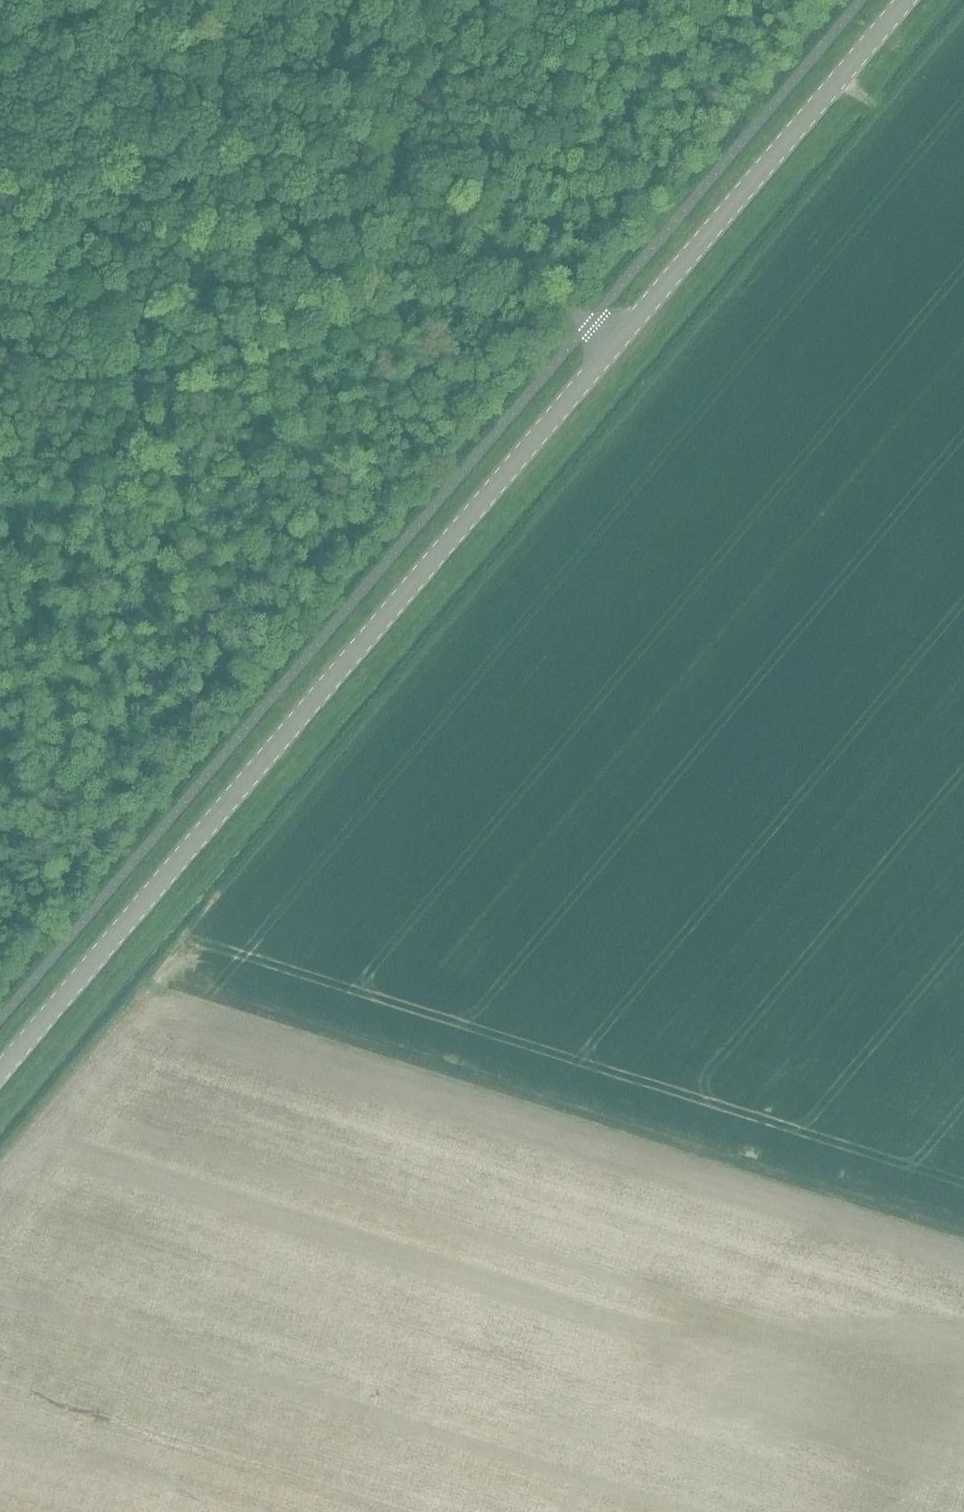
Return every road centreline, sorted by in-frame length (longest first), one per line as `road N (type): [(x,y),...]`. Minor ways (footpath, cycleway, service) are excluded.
road 1 (tertiary): [(0,1069),(612,342)]
road 2 (unclassified): [(612,342),(404,174),(0,1)]
road 3 (tertiary): [(612,342),(902,0)]

